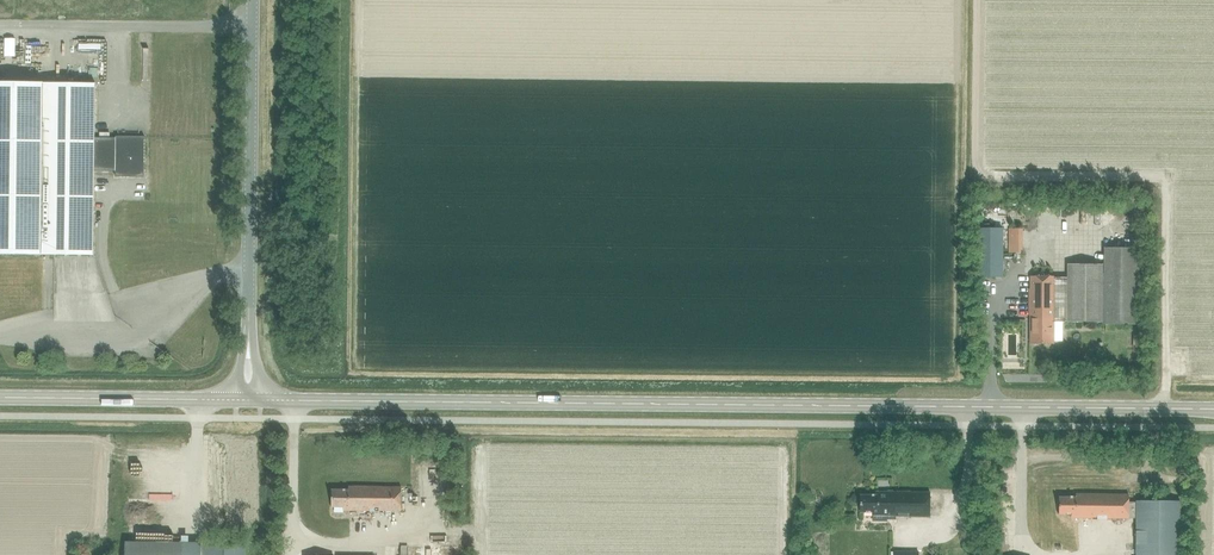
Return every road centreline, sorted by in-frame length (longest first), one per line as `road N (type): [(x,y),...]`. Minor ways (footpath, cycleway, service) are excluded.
road 1 (secondary): [(1213,409),(299,401)]
road 2 (unclassified): [(248,340),(252,0)]
road 3 (secondary): [(0,397),(235,400)]

